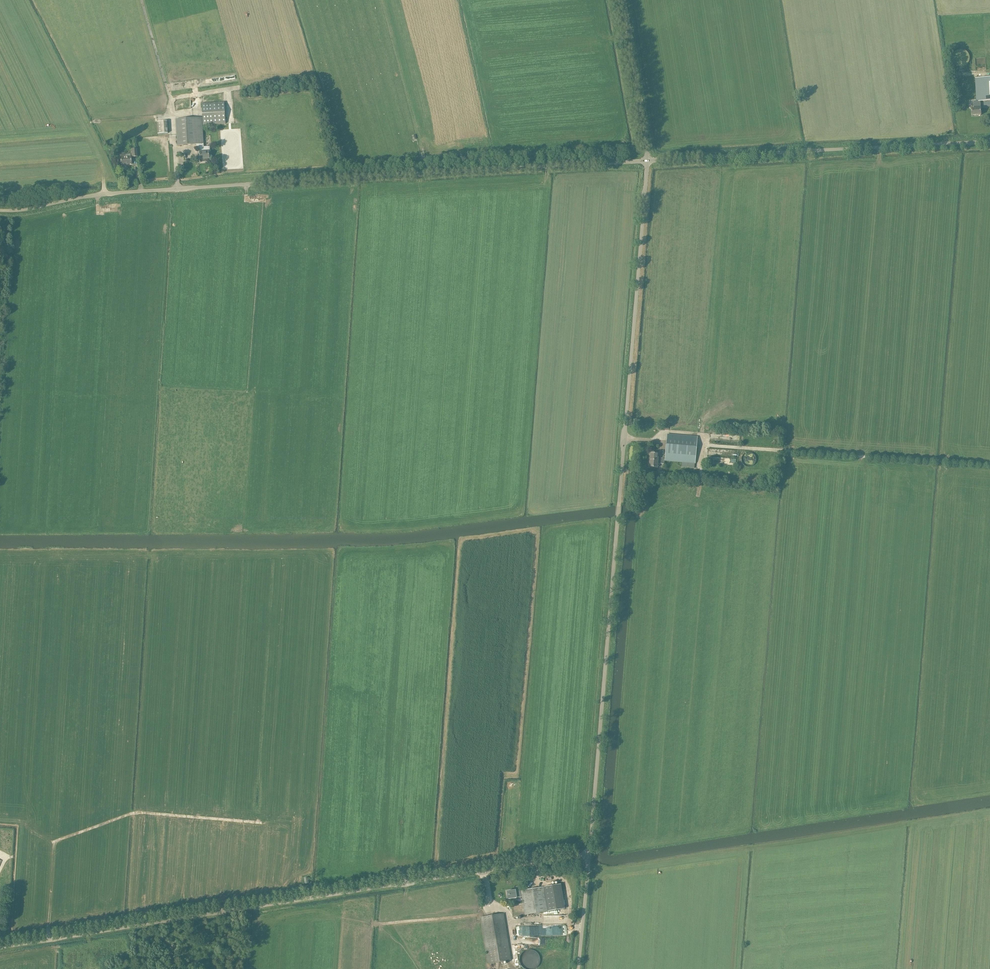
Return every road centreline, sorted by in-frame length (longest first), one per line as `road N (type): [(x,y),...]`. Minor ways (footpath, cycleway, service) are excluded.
road 1 (unclassified): [(0,211),(106,193),(647,161)]
road 2 (unclassified): [(0,947),(589,855)]
road 3 (unclassified): [(647,161),(619,517)]
road 4 (unclassified): [(989,141),(647,161)]
road 5 (unclassified): [(589,855),(619,517)]
road 6 (unclassified): [(647,161),(624,0)]

